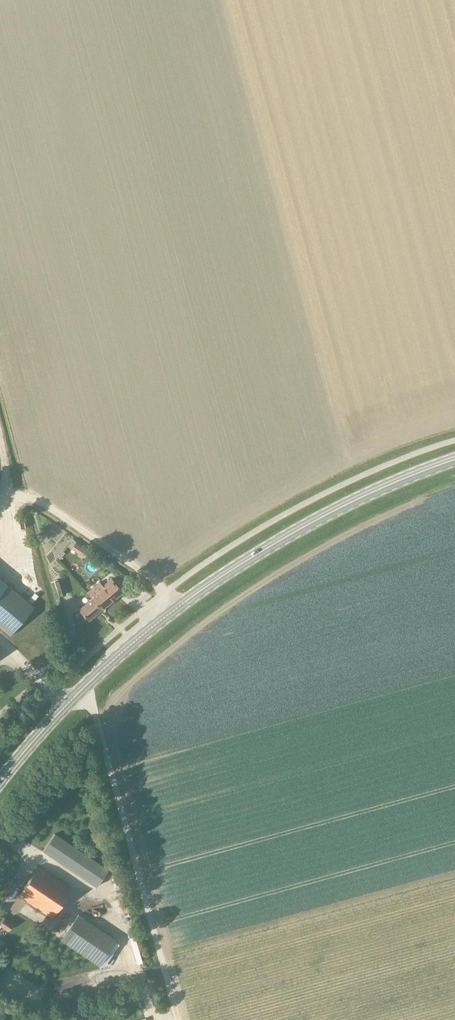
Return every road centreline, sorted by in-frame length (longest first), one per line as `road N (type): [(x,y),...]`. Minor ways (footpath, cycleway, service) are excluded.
road 1 (primary): [(0,781),(89,683),(197,593),(341,507),(454,460)]

